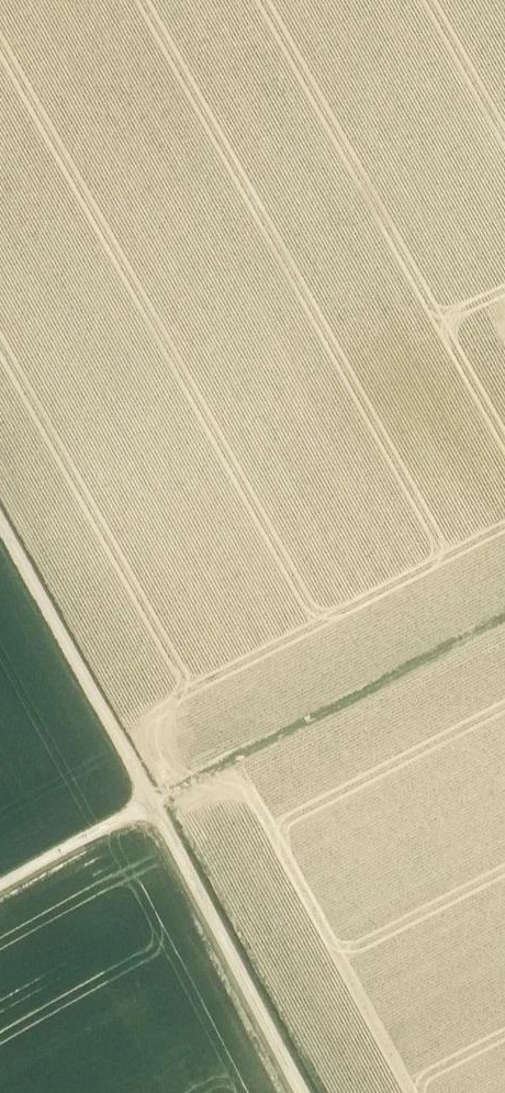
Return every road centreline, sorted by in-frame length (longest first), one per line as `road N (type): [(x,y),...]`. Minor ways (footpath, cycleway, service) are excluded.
road 1 (track): [(0,536),(297,1092)]
road 2 (track): [(504,619),(0,892)]

